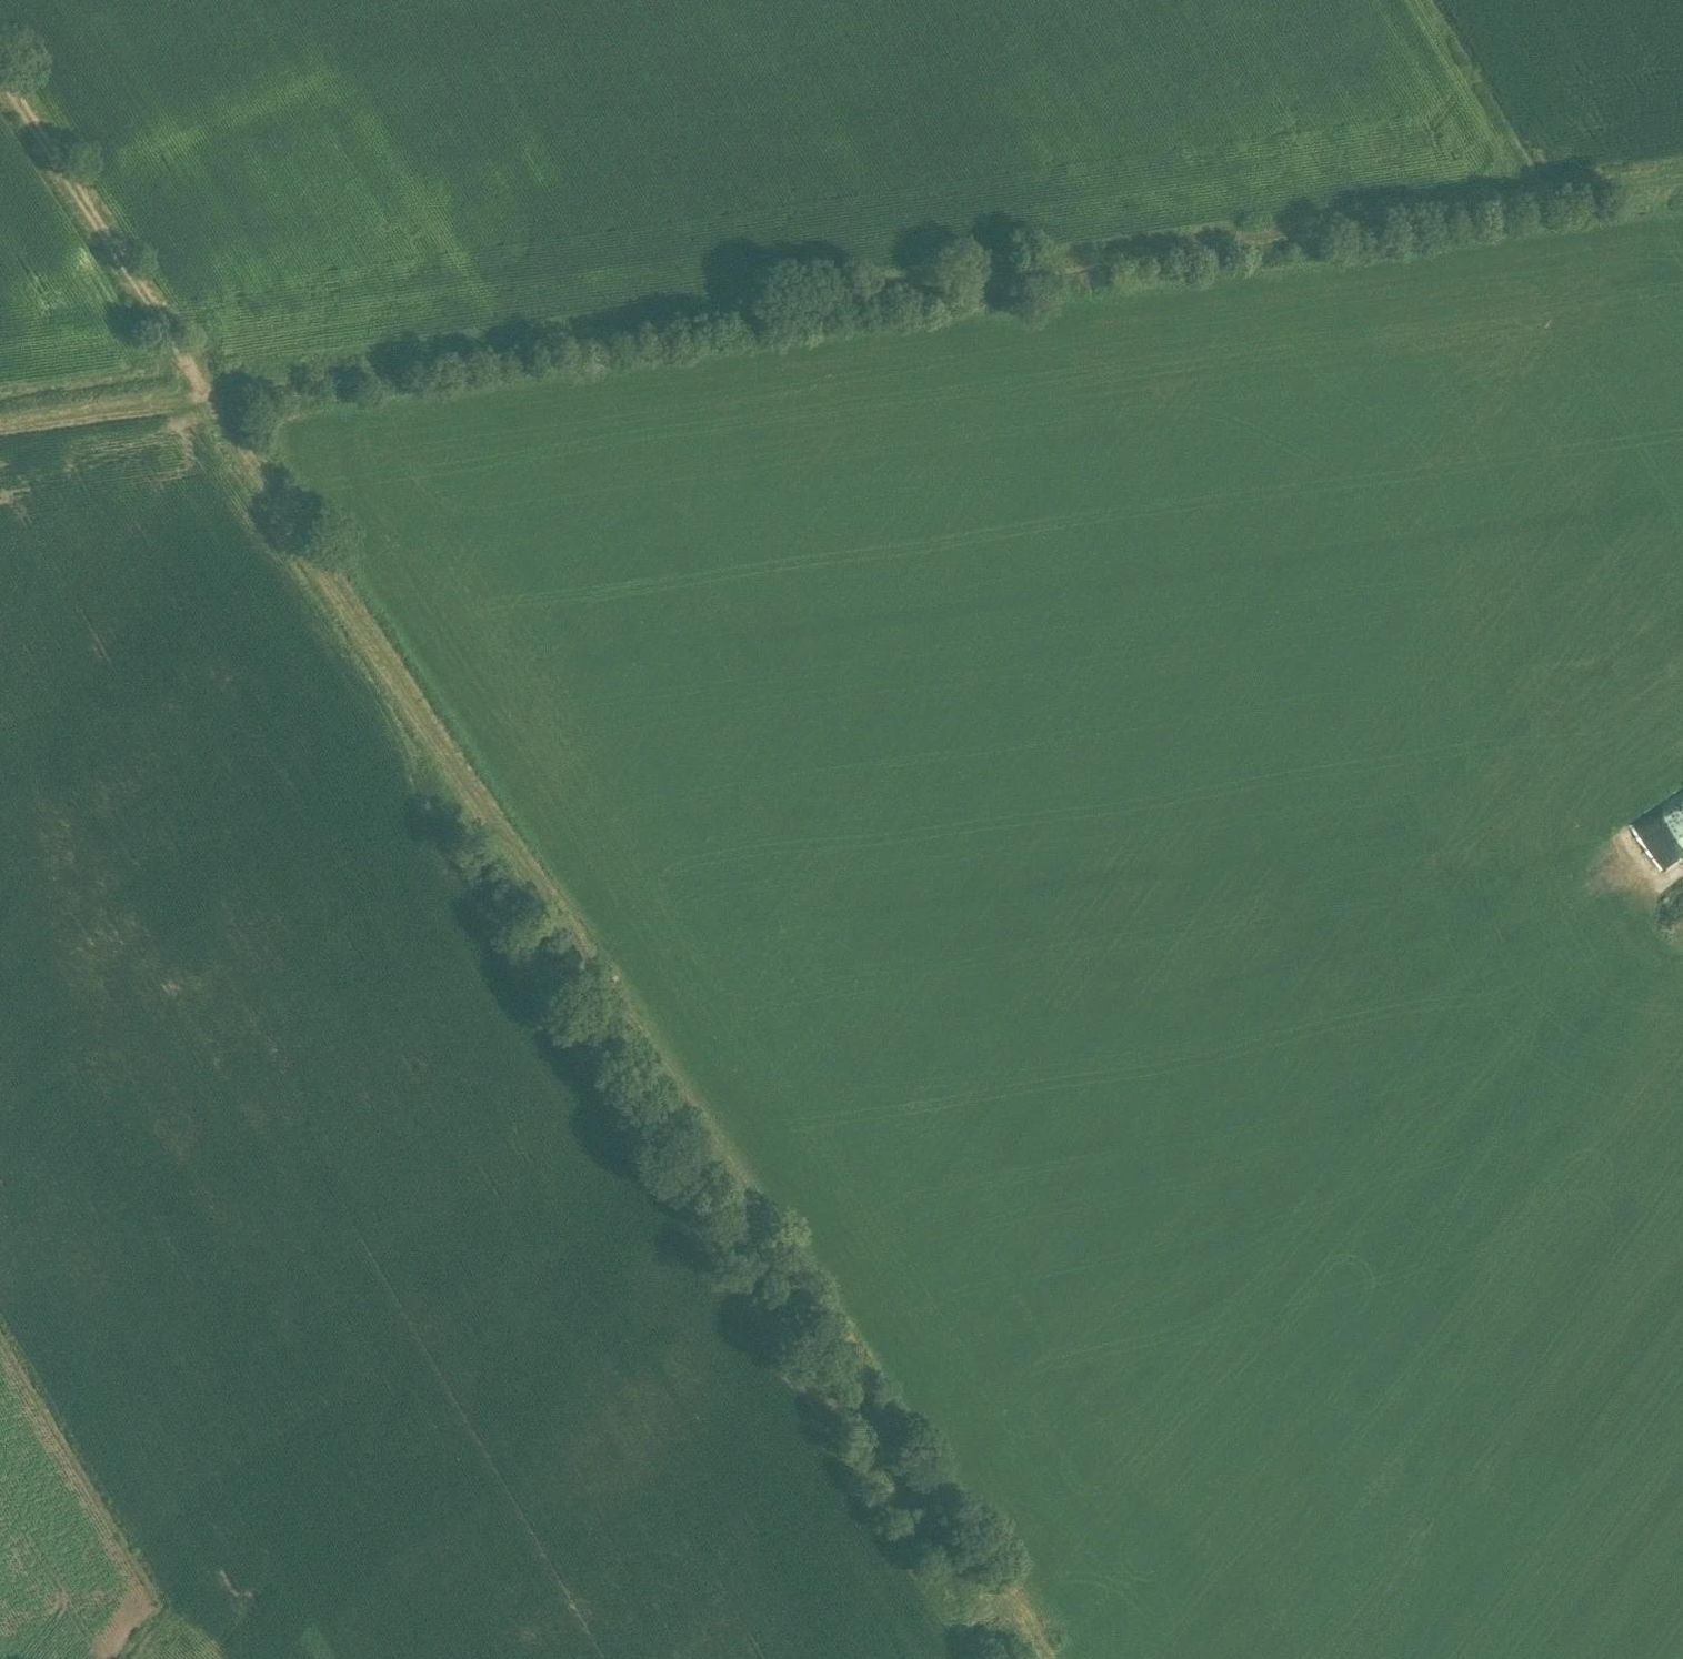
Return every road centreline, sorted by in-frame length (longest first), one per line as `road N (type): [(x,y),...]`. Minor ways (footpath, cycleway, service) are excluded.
road 1 (track): [(0,70),(1033,1638)]
road 2 (track): [(1682,181),(0,422)]

